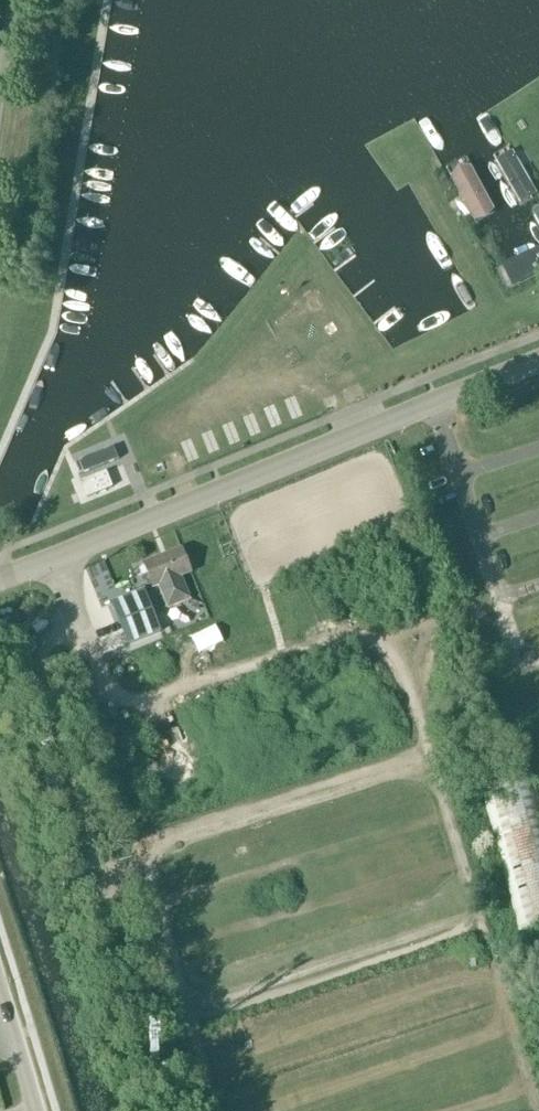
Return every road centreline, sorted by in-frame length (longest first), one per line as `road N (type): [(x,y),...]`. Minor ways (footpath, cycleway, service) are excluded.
road 1 (residential): [(0,578),(538,363)]

